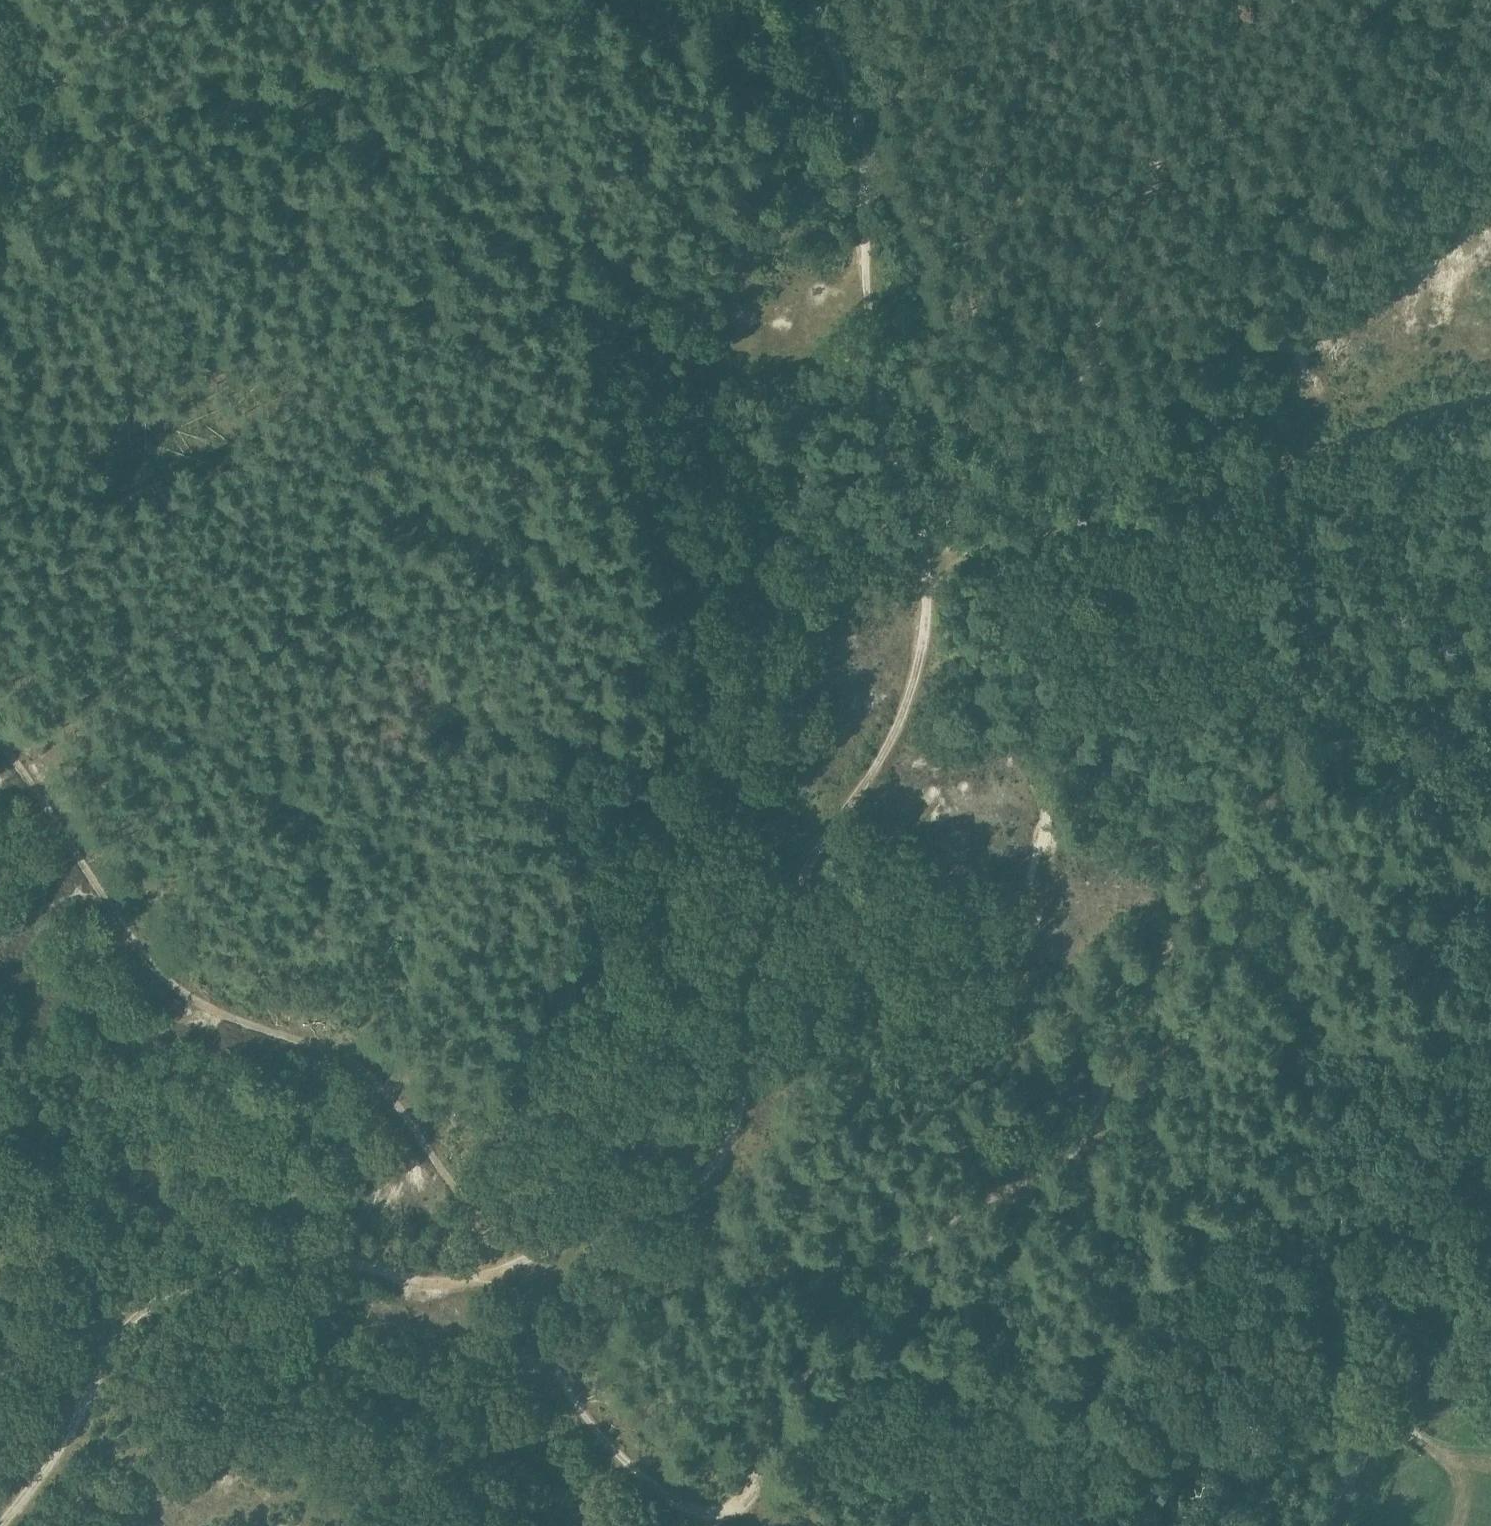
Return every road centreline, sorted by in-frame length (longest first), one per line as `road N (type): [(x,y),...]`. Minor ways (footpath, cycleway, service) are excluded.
road 1 (secondary): [(1326,1525),(1490,1292)]

